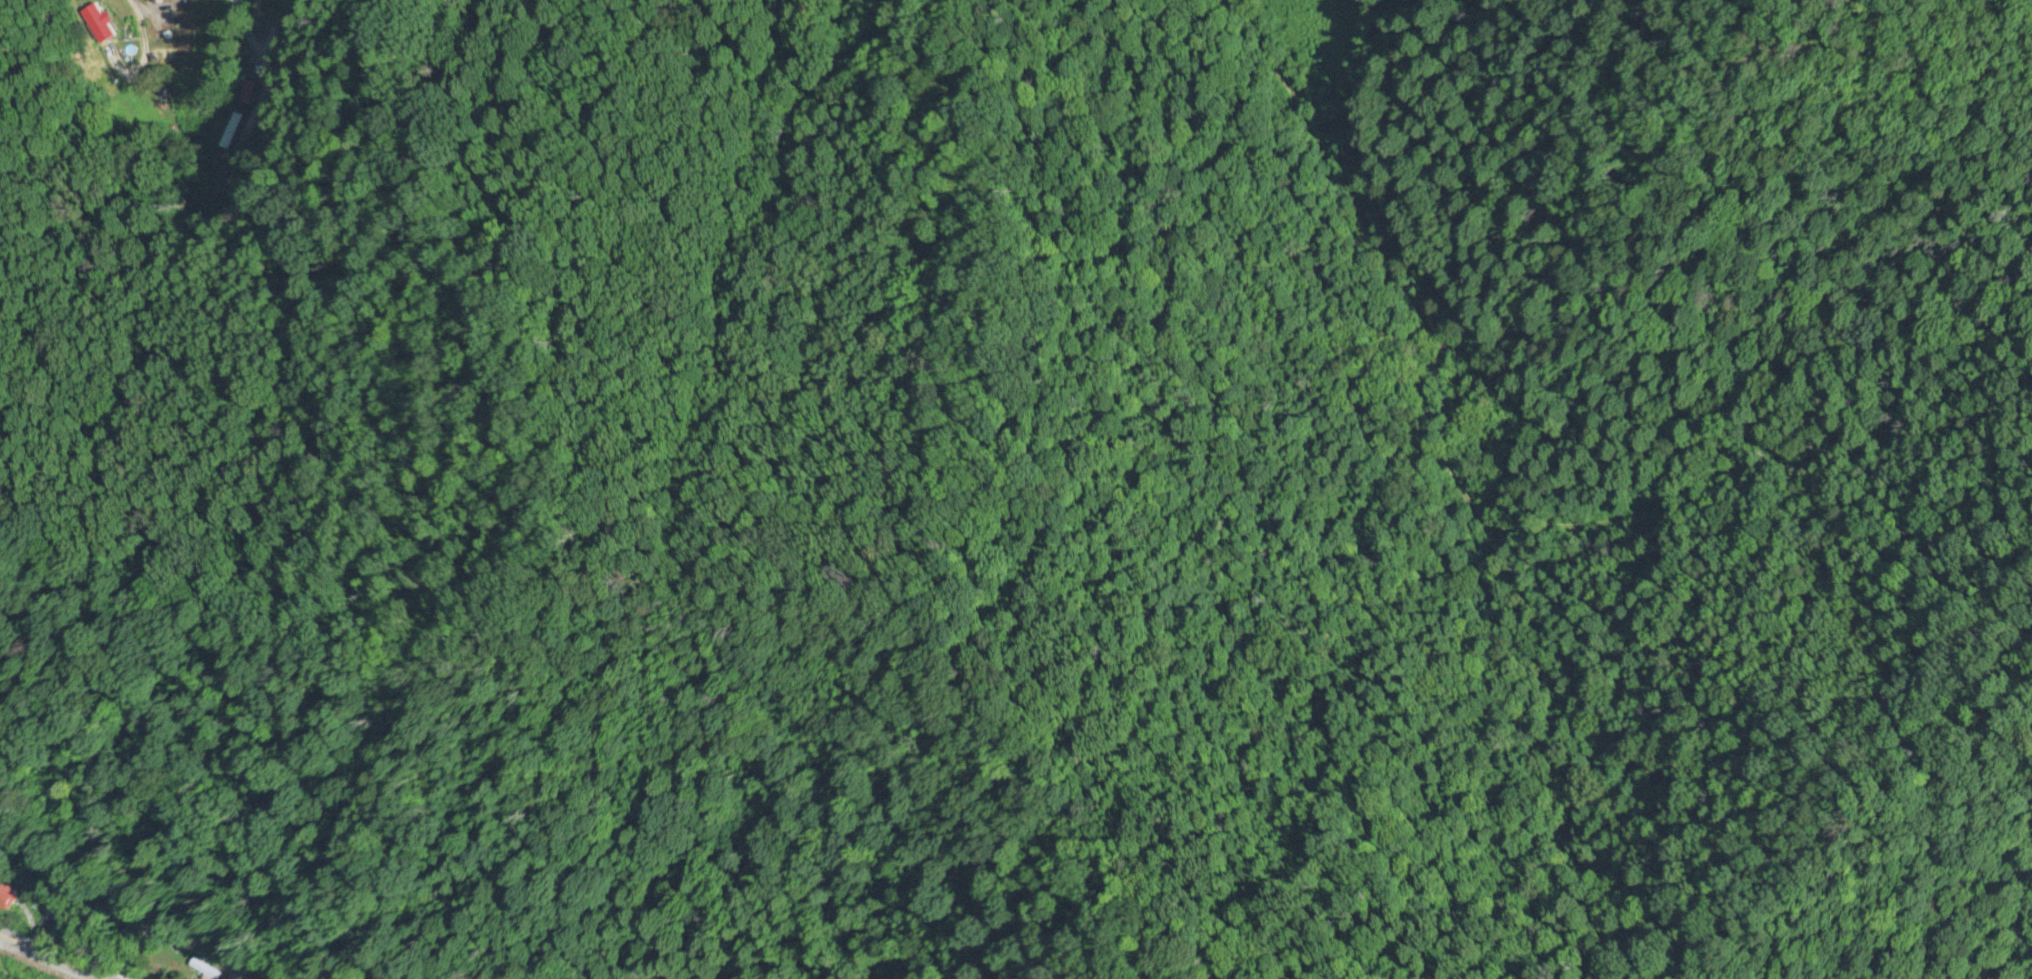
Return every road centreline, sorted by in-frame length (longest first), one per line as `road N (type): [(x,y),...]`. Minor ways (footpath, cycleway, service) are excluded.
road 1 (residential): [(1276,0),(1389,234),(1431,298)]

